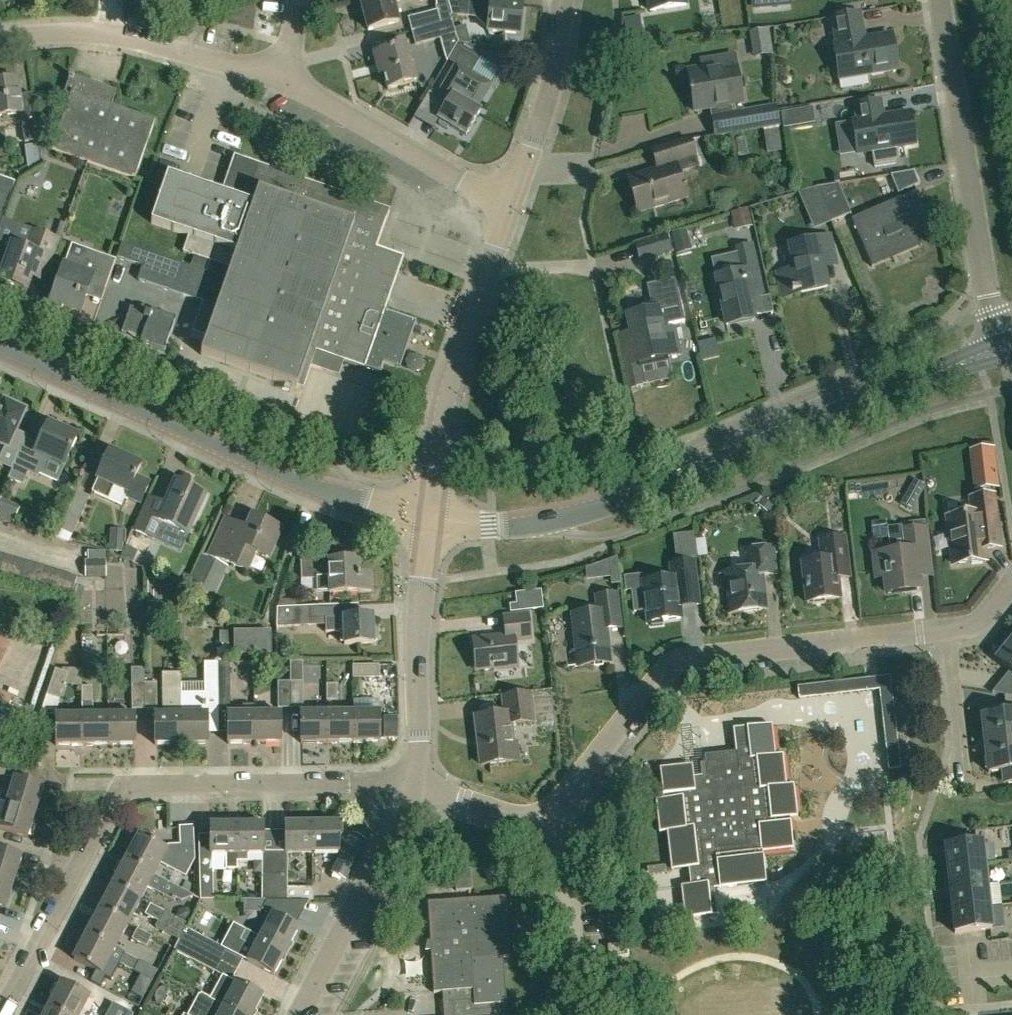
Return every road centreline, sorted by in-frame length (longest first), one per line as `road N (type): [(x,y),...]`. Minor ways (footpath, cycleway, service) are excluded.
road 1 (secondary): [(428,523),(534,525),(620,505),(1004,348)]
road 2 (residential): [(13,1014),(136,792),(356,783),(420,790)]
road 3 (secondary): [(428,523),(313,488),(0,350)]
road 4 (residential): [(557,807),(667,669),(689,658),(937,629)]
road 5 (unclassified): [(428,523),(446,405),(511,199)]
road 6 (residential): [(993,311),(944,0)]
road 7 (unclassified): [(420,790),(428,523)]
road 8 (residential): [(284,82),(511,199)]
road 9 (unclassified): [(300,1014),(420,790)]
road 10 (residential): [(0,38),(111,33),(219,64)]
road 11 (residential): [(511,199),(553,81),(563,0)]
road 12 (residential): [(576,992),(557,807)]
road 13 (residential): [(960,781),(937,629)]
road 14 (residential): [(557,807),(534,817),(420,790)]

